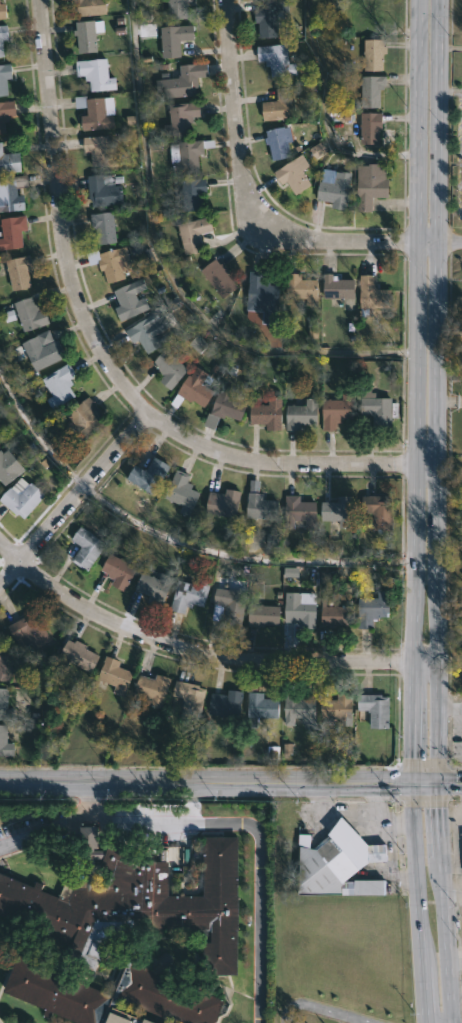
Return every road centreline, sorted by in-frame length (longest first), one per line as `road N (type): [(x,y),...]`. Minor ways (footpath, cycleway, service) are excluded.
road 1 (secondary): [(446,1022),(433,820),(435,0)]
road 2 (secondary): [(416,0),(411,785)]
road 3 (residential): [(44,0),(64,265),(86,333),(108,366),(152,416),(216,452),(276,462),(434,466)]
road 4 (residential): [(0,545),(92,614),(193,655),(434,663)]
road 5 (tertiary): [(0,785),(411,785)]
road 6 (residential): [(232,0),(251,202),(279,233),(300,242)]
road 7 (secondary): [(411,785),(424,1022)]
road 8 (residential): [(152,416),(0,584)]
road 9 (residential): [(300,242),(461,244)]

